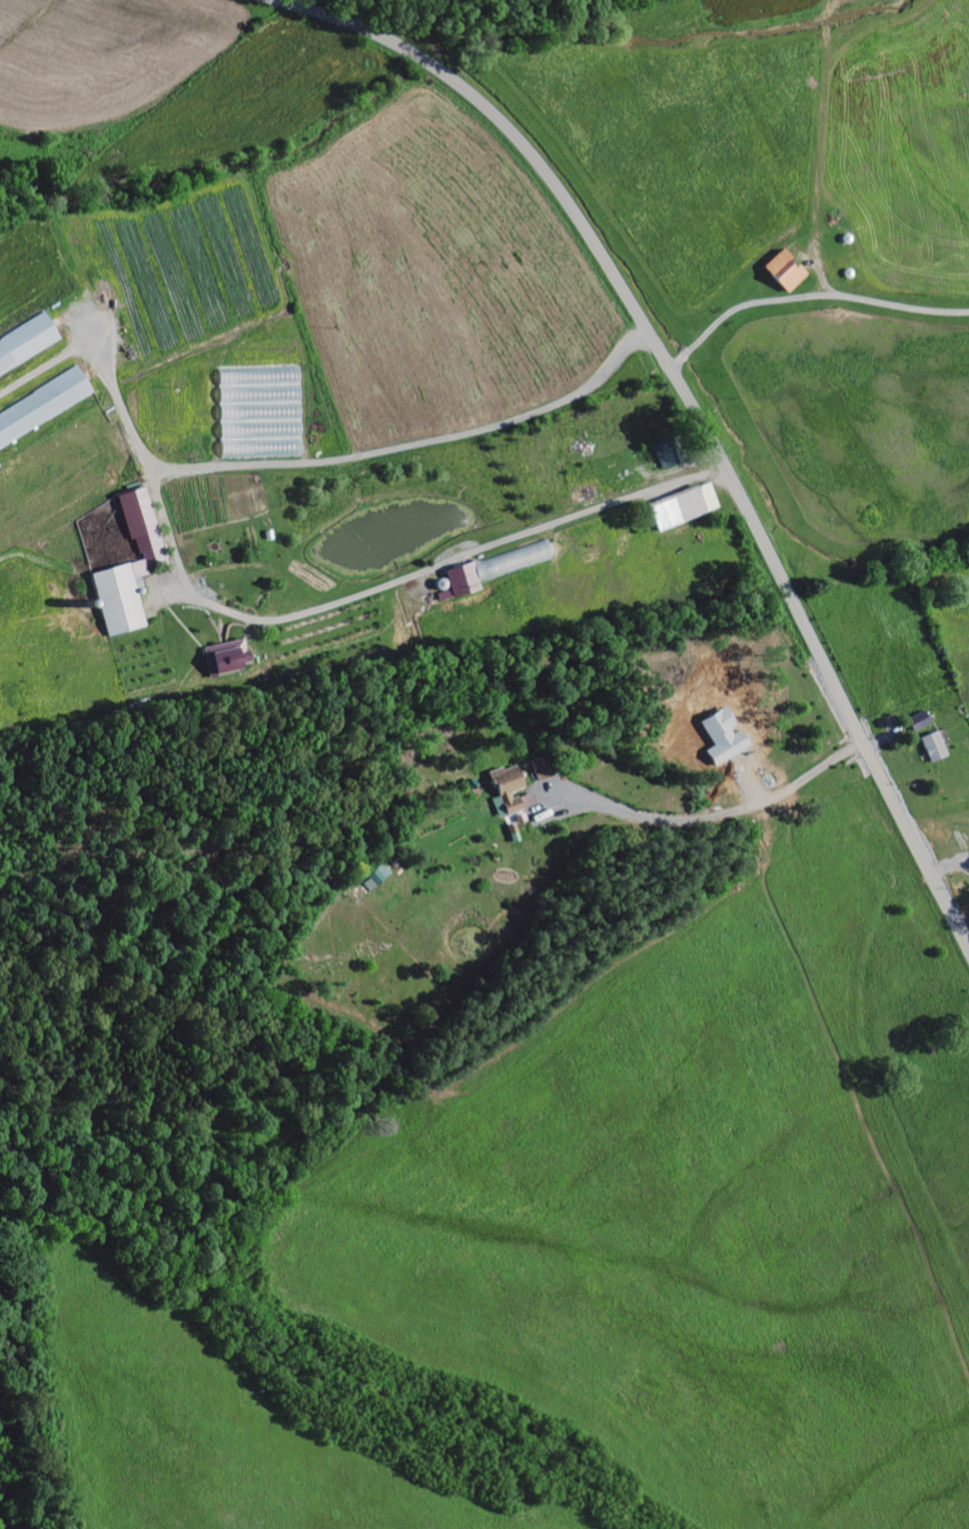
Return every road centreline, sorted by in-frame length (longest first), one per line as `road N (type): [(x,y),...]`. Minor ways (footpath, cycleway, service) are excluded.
road 1 (secondary): [(276,0),(422,61),(506,127),(555,185),(721,457),(968,950)]

